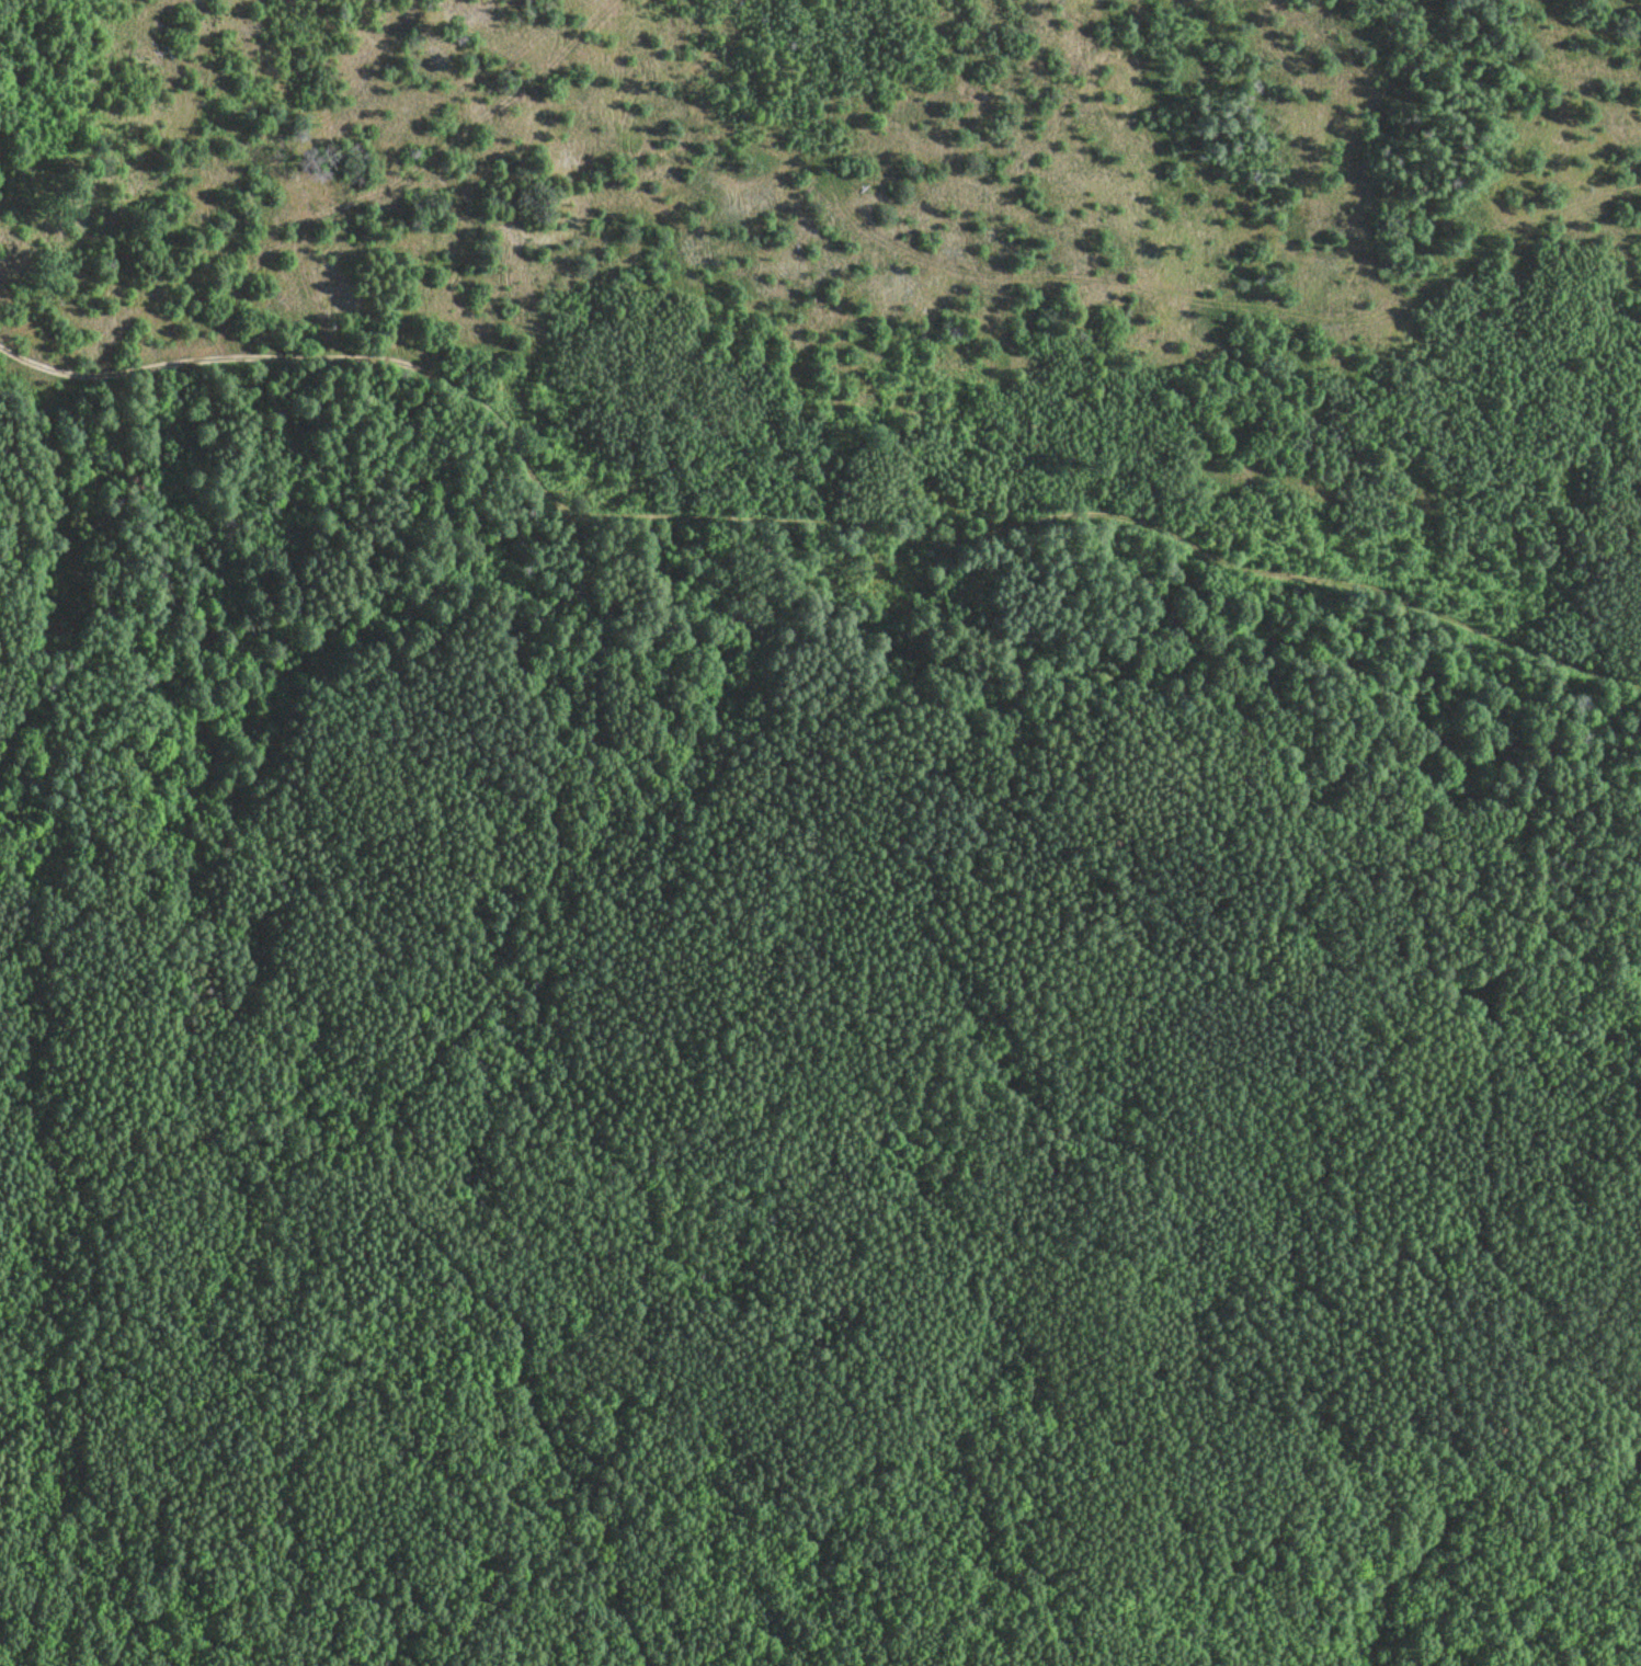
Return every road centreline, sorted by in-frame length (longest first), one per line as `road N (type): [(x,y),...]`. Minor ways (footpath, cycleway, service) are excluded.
road 1 (track): [(0,347),(75,374),(270,354),(404,363),(463,391),(495,421),(537,488),(573,514),(828,524),(943,546),(1105,510),(1187,538),(1240,570),(1361,591),(1640,687)]

